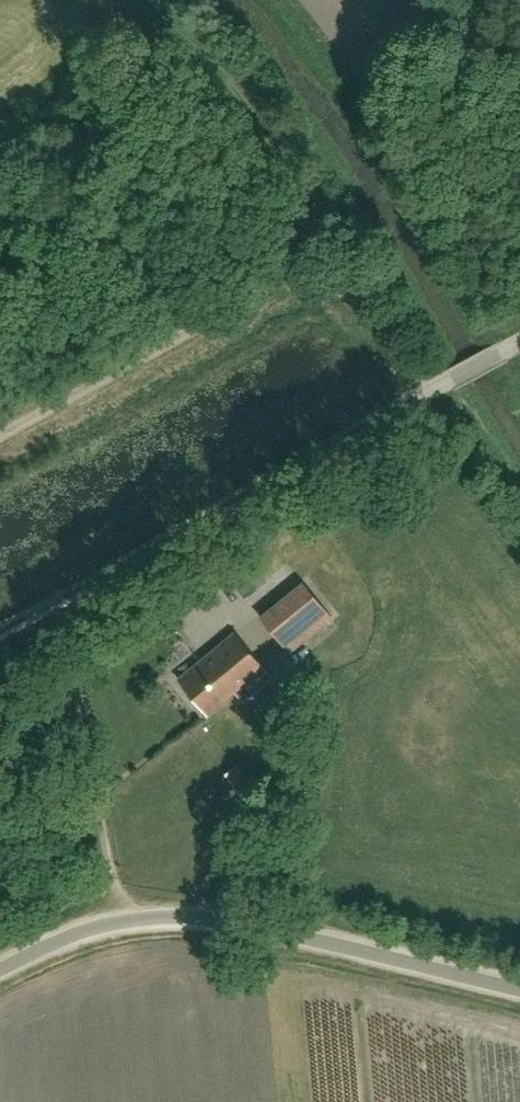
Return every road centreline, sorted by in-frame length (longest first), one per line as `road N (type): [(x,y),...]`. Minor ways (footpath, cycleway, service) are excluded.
road 1 (track): [(519,1027),(210,948),(104,960),(0,1016)]
road 2 (unclassified): [(519,991),(210,919),(166,916),(92,927),(0,971)]
road 3 (track): [(411,405),(393,343),(362,296),(337,278),(303,278),(277,285),(0,433)]
road 4 (track): [(448,386),(0,639)]

